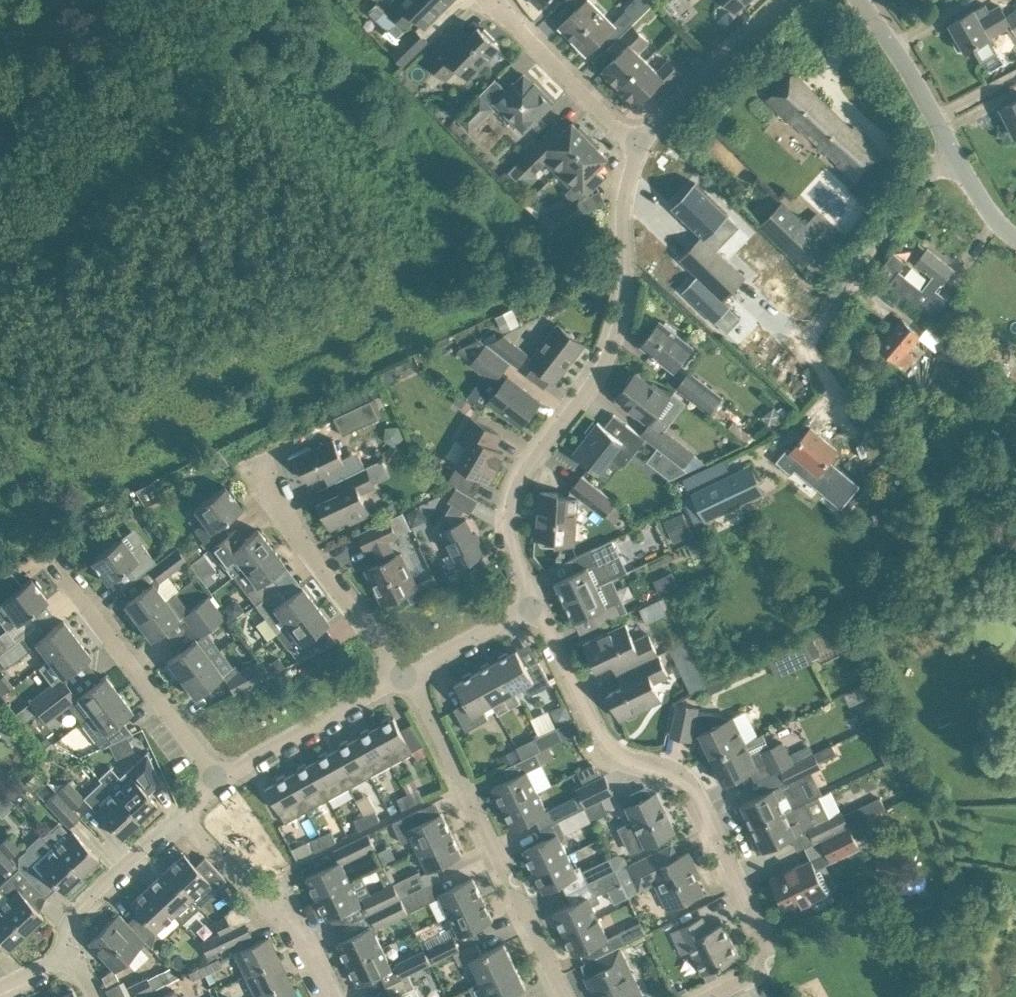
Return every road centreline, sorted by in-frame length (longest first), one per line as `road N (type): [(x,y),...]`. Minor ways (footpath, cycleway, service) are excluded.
road 1 (residential): [(537,606),(592,739),(616,756),(672,768),(690,782),(767,946),(750,984),(721,996)]
road 2 (residential): [(537,606),(510,540),(510,506),(518,474),(605,357),(620,309),(622,204),(637,143)]
road 3 (residential): [(561,996),(405,674)]
road 4 (residential): [(220,780),(56,565)]
road 5 (residential): [(816,365),(806,352),(949,145)]
road 6 (residential): [(405,674),(251,471)]
road 7 (residential): [(337,996),(287,912),(182,815)]
road 8 (residential): [(220,780),(405,674)]
road 9 (residential): [(637,143),(782,0)]
road 10 (residential): [(637,143),(494,0)]
road 11 (residential): [(73,961),(71,926),(83,905),(182,815)]
road 12 (tertiary): [(949,145),(860,0)]
road 13 (residential): [(405,674),(537,606)]

